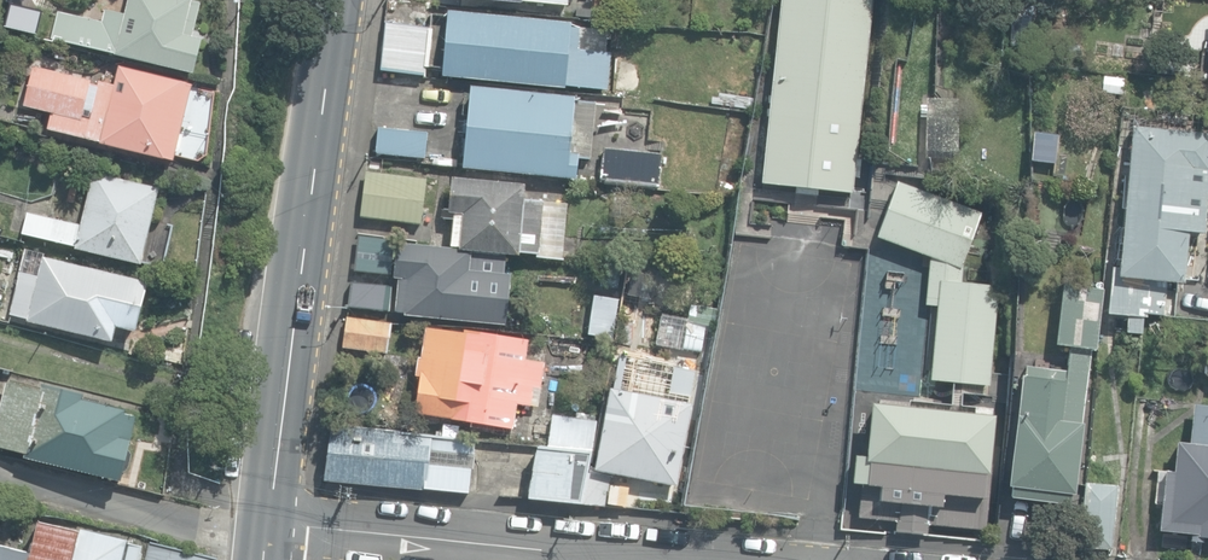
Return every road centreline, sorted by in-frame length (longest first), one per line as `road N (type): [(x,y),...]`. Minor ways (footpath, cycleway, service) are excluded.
road 1 (tertiary): [(331,0),(267,523)]
road 2 (residential): [(267,523),(602,559)]
road 3 (residential): [(0,474),(167,519),(267,523)]

